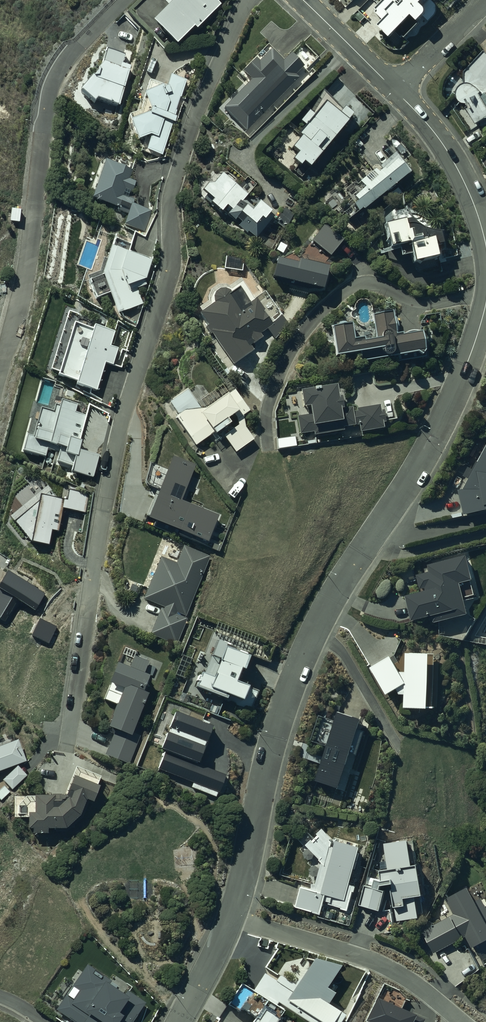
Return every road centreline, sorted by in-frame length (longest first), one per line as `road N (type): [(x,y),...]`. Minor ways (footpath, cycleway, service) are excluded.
road 1 (residential): [(179,1021),(238,900),(297,669),(320,617),(432,440),(485,305)]
road 2 (residential): [(485,245),(451,158),(395,90)]
road 3 (residential): [(395,90),(303,0)]
road 4 (residential): [(485,2),(395,90)]

